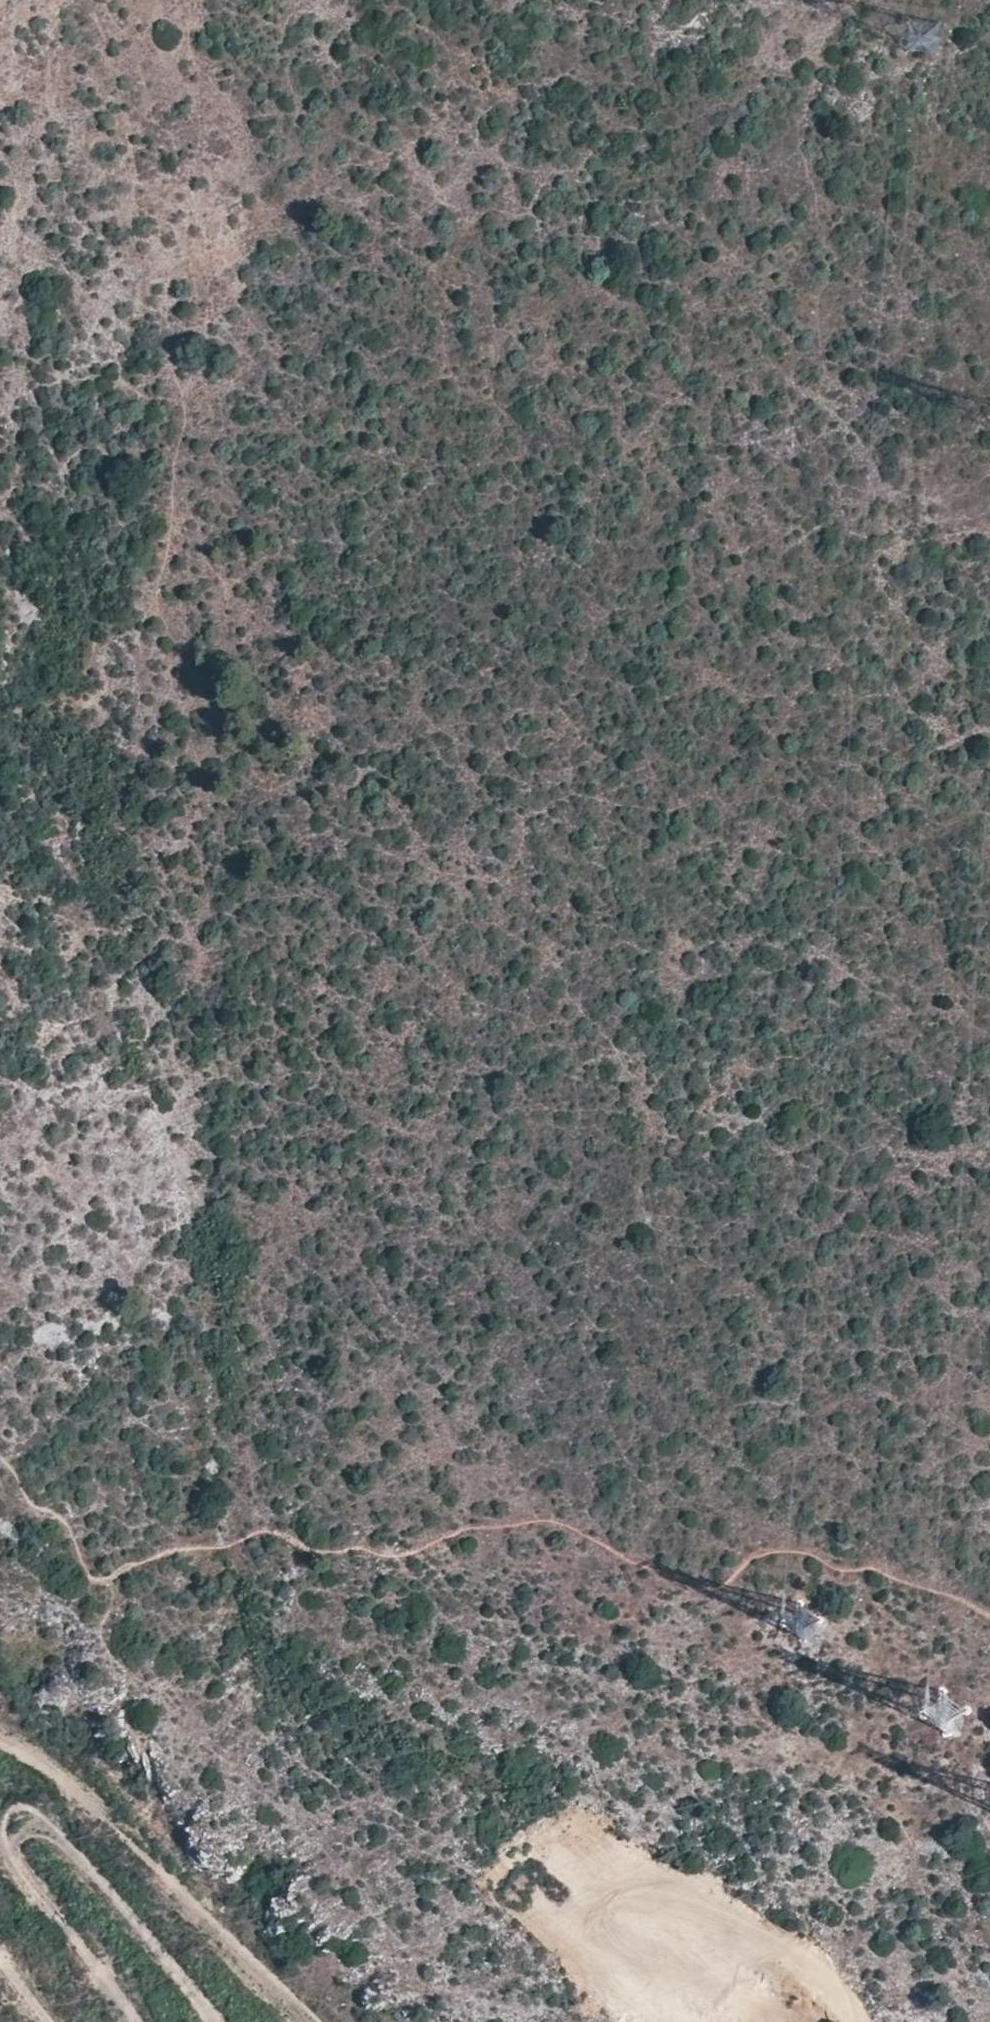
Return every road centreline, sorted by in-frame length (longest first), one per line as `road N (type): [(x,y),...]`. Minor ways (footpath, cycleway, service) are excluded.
road 1 (track): [(303,2021),(0,1711)]
road 2 (track): [(989,1614),(871,1567),(802,1552),(756,1553),(729,1575)]

